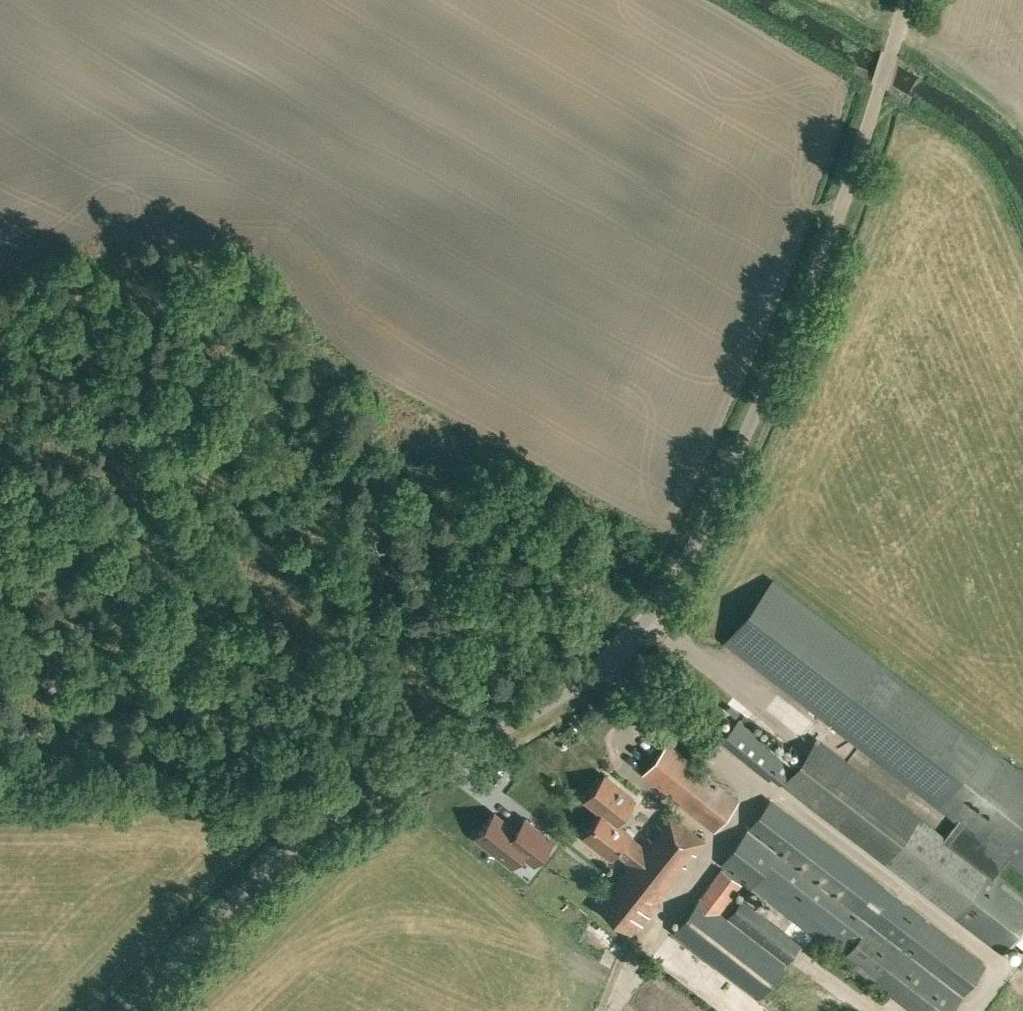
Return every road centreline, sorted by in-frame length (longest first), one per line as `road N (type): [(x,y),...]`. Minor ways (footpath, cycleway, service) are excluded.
road 1 (unclassified): [(130,1010),(286,852),(344,811),(568,693),(641,628),(697,544),(838,225),(907,0)]

